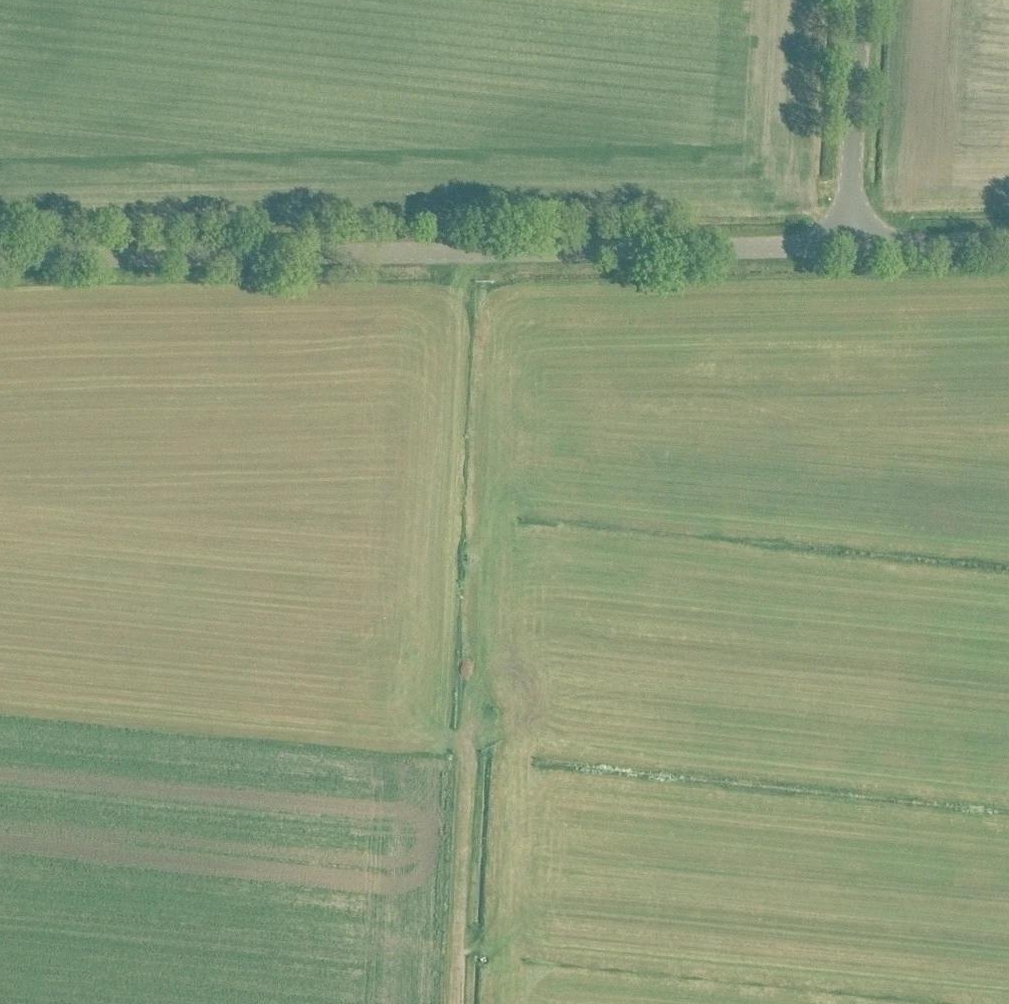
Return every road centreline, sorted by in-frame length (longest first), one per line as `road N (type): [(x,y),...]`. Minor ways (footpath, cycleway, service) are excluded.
road 1 (tertiary): [(0,262),(846,246)]
road 2 (unclassified): [(846,246),(859,0)]
road 3 (tertiary): [(846,246),(1008,243)]

